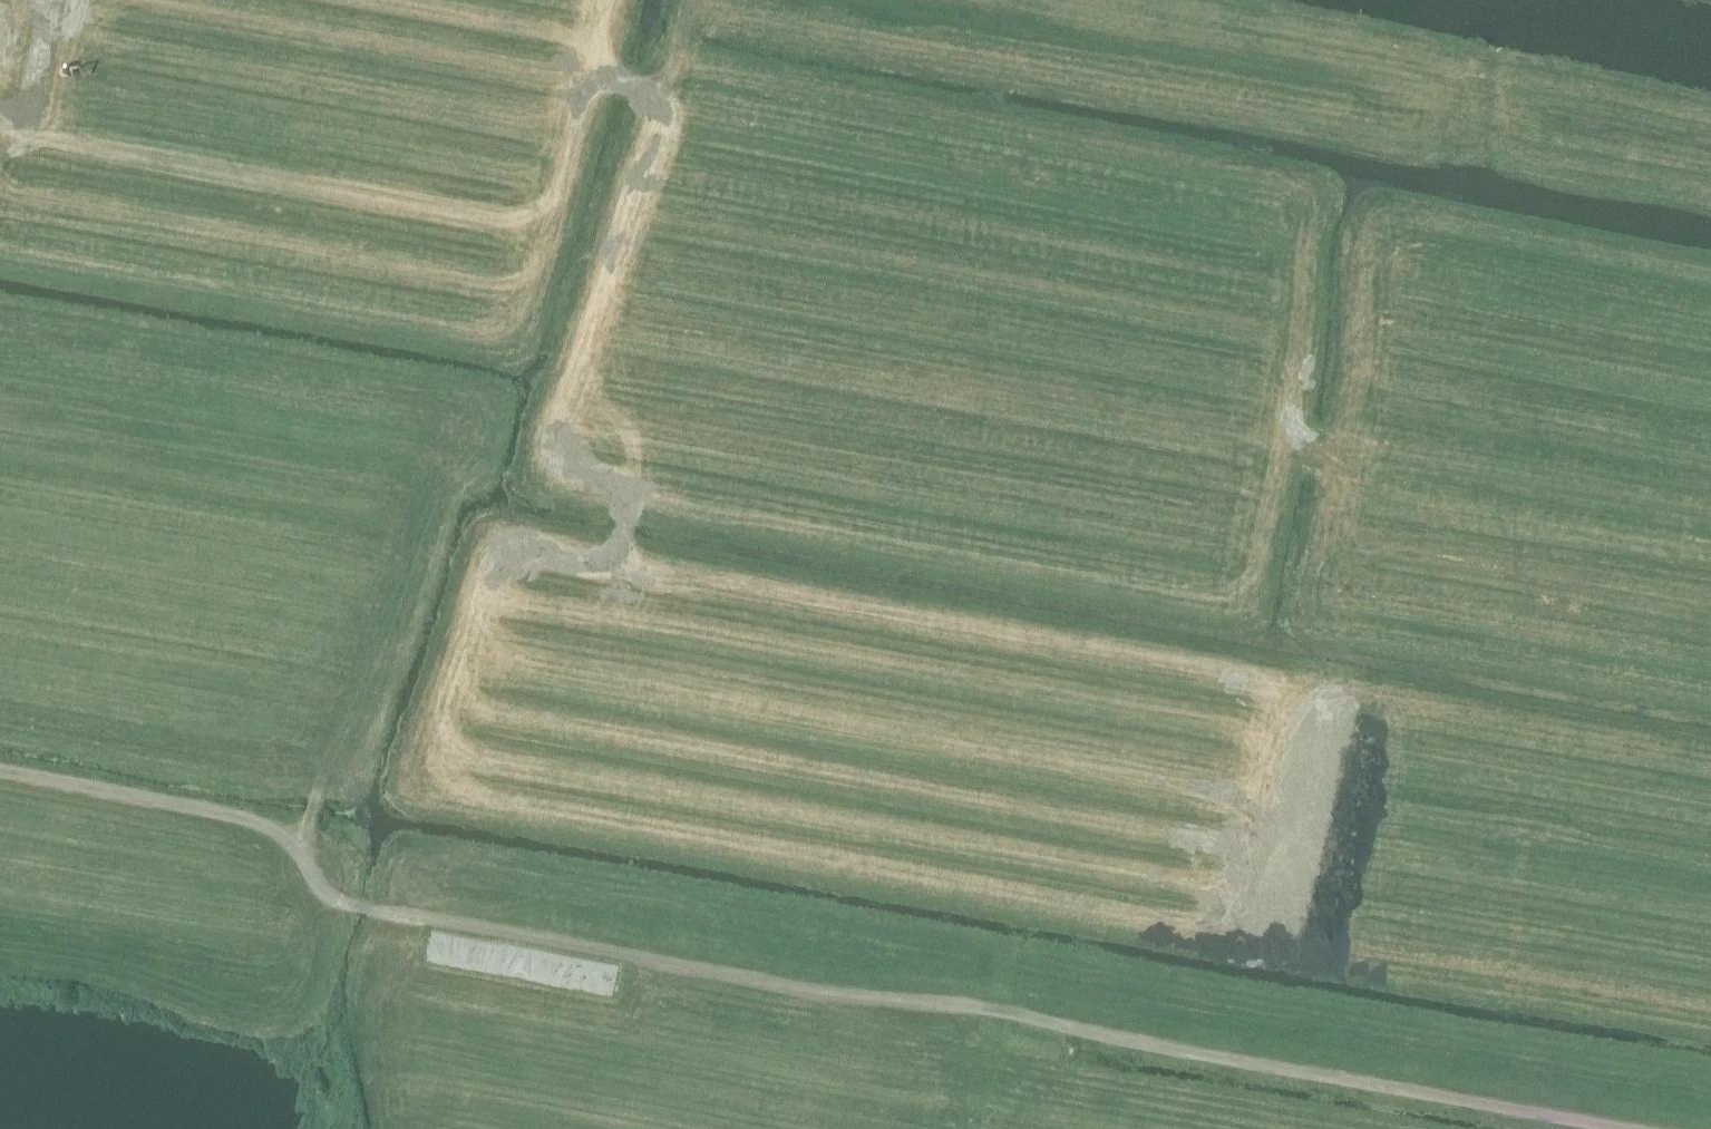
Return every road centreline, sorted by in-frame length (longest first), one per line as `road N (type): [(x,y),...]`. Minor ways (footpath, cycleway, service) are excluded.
road 1 (track): [(1634,1128),(948,1004),(862,997),(368,911),(330,896),(291,839),(266,824),(0,777)]

